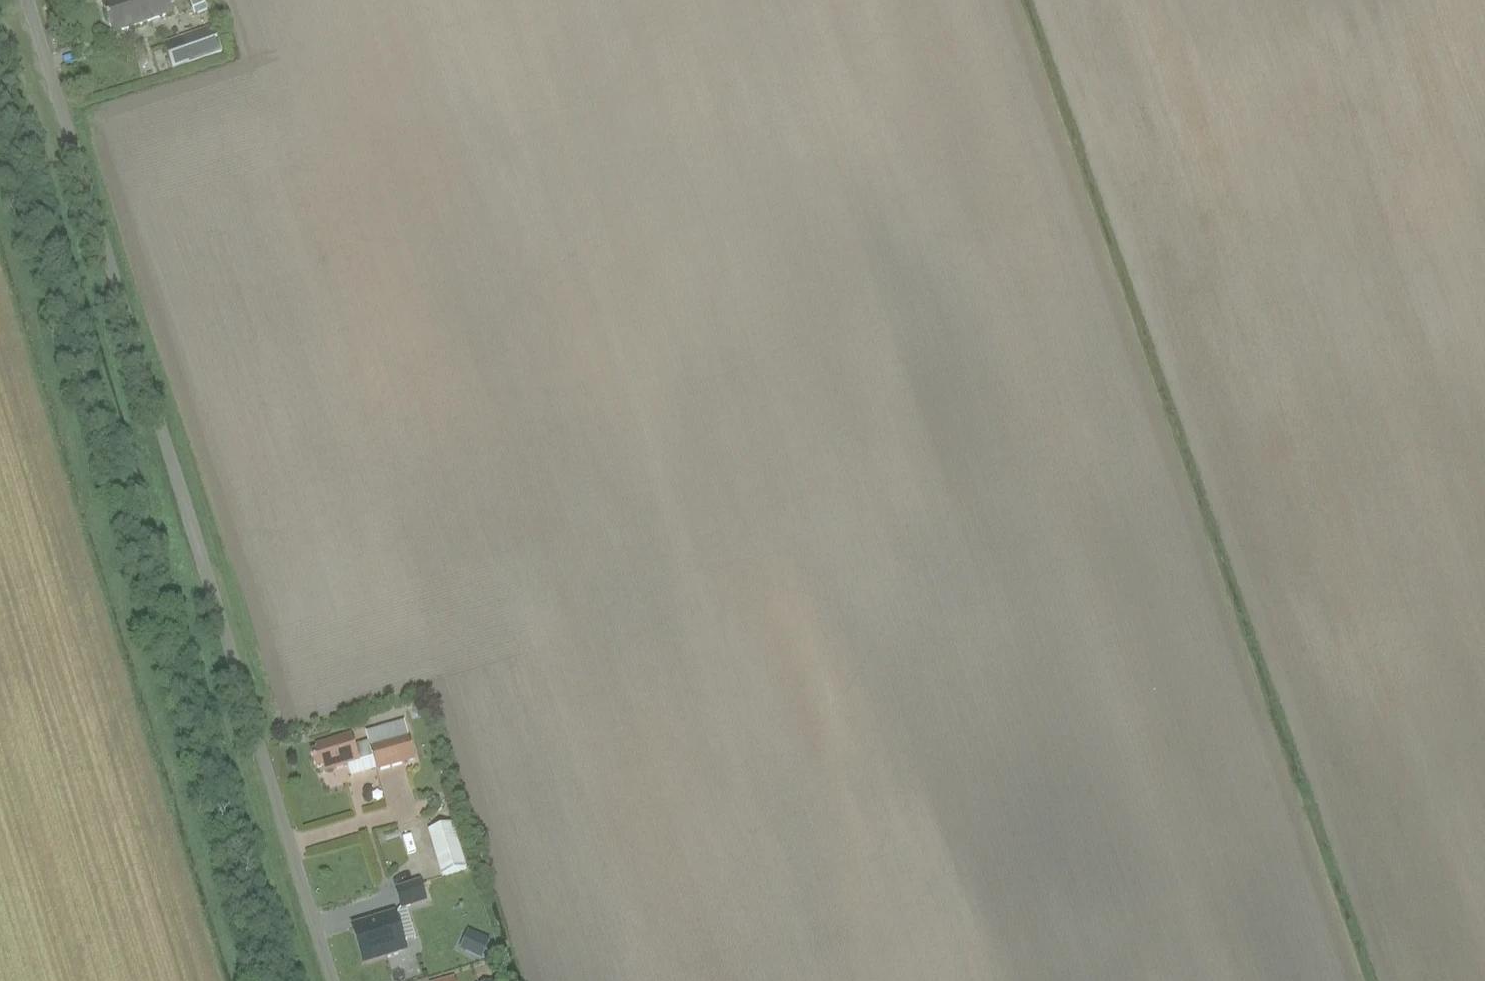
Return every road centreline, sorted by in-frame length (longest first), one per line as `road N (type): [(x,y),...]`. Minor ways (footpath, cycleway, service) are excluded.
road 1 (unclassified): [(334,980),(26,0)]

